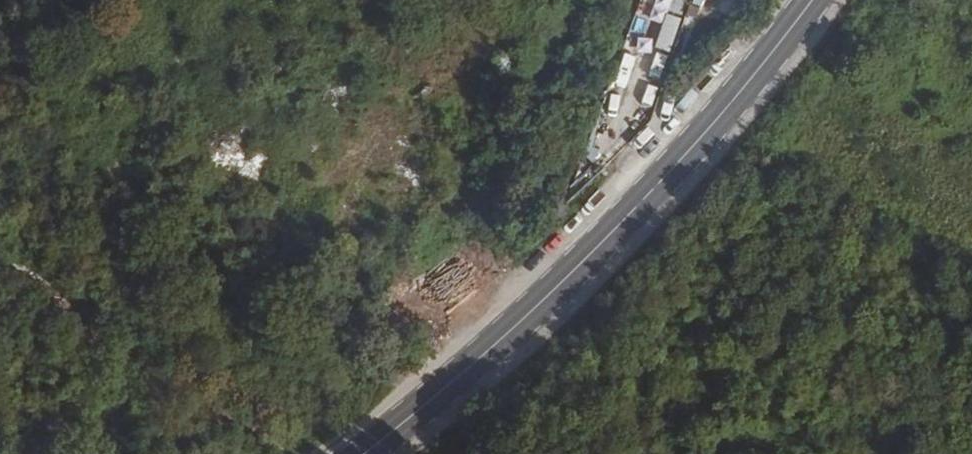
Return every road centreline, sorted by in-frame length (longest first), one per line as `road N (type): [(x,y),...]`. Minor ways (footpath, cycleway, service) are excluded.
road 1 (primary): [(812,0),(612,235),(362,453)]

